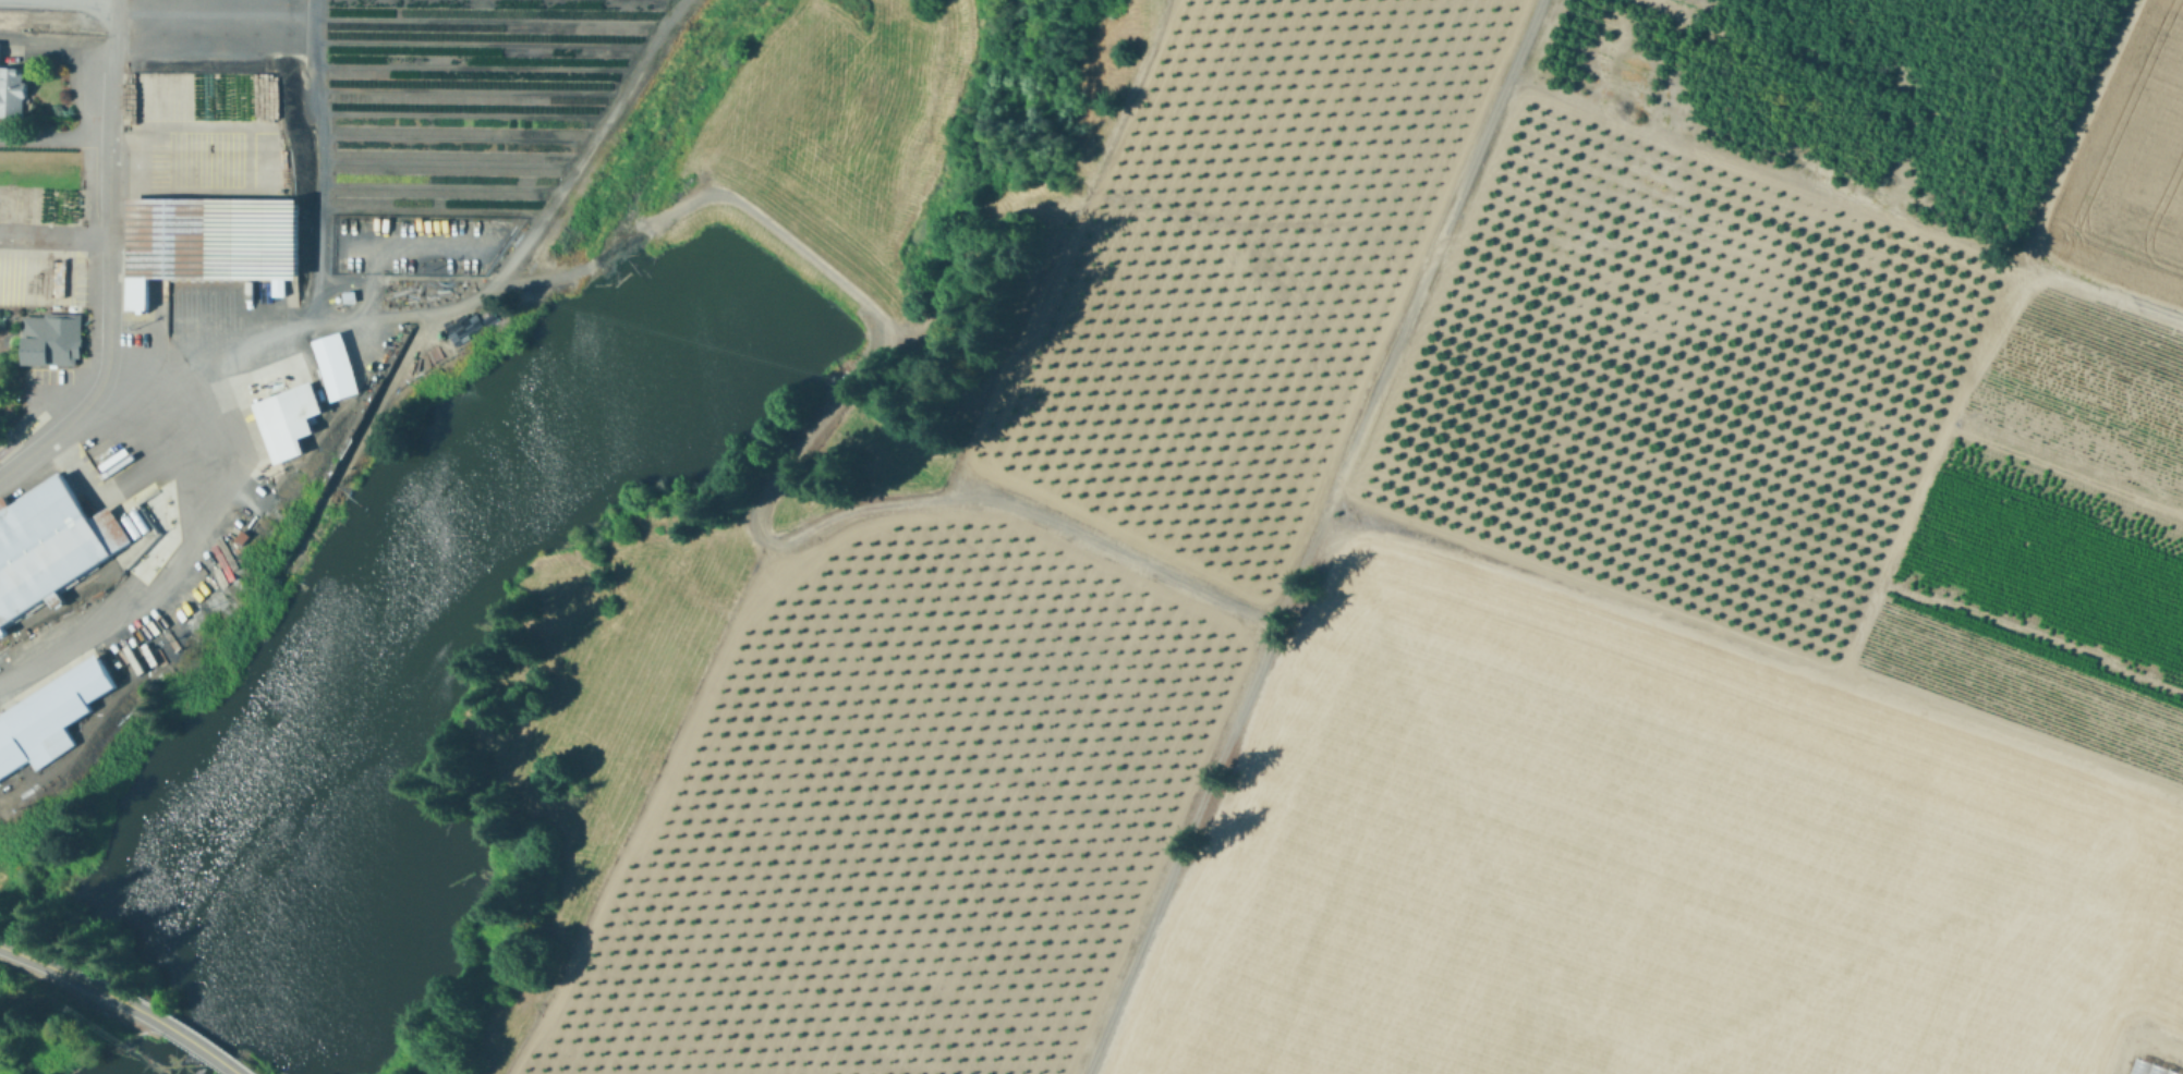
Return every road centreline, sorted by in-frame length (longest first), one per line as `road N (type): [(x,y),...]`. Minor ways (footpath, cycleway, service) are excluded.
road 1 (secondary): [(153,1017),(0,948)]

